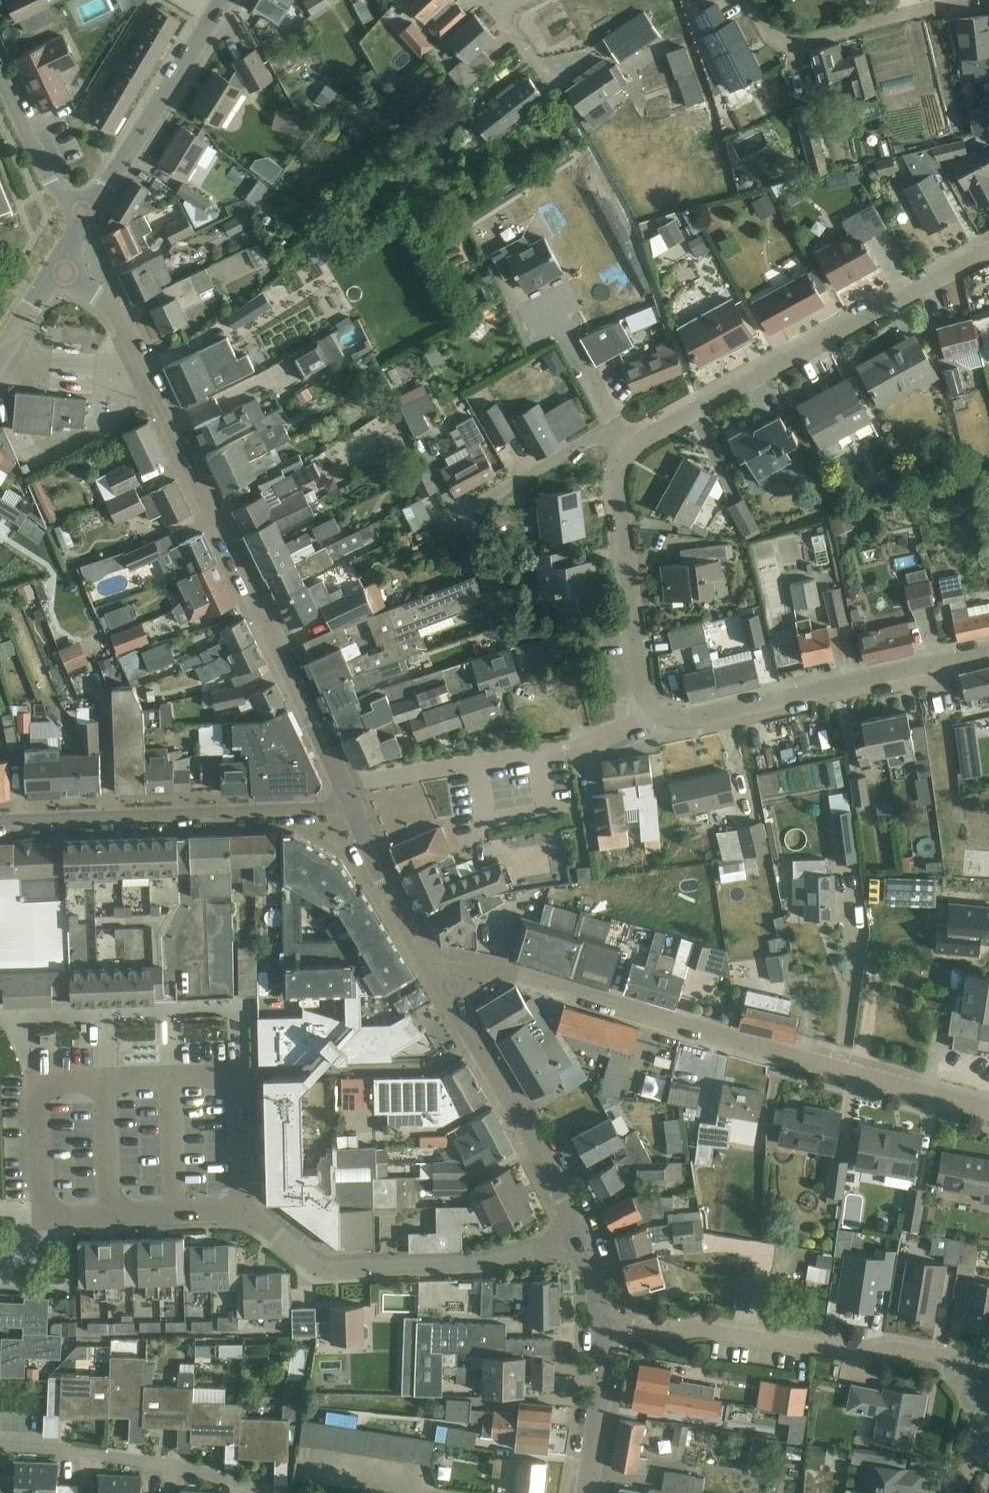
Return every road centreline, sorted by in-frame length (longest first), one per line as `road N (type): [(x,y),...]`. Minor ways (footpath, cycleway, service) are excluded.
road 1 (unclassified): [(346,802),(139,364),(110,315),(56,275)]
road 2 (unclassified): [(988,1110),(777,1058),(499,974),(443,990)]
road 3 (residential): [(960,1492),(982,1426),(985,1372),(604,1329)]
road 4 (residential): [(580,1238),(531,1259),(398,1273),(336,1277),(305,1262),(249,1218),(243,1074)]
road 5 (residential): [(617,475),(658,432),(988,248)]
road 6 (residential): [(0,821),(346,802)]
road 7 (residential): [(655,715),(682,723),(723,716),(988,655)]
road 8 (unclassified): [(346,802),(363,783),(585,747),(655,715)]
road 9 (unclassified): [(580,1238),(443,990)]
road 10 (residential): [(748,0),(777,40),(798,43),(911,11),(988,3)]
road 11 (residential): [(502,613),(470,530),(483,512),(570,460),(617,475)]
road 12 (tertiary): [(81,216),(222,0)]
road 13 (residential): [(0,1445),(83,1449),(200,1473),(248,1492)]
road 14 (residential): [(655,715),(647,700),(617,475)]
road 15 (unclassified): [(443,990),(346,802)]
road 16 (unclassified): [(585,1492),(604,1329)]
road 17 (unclassified): [(81,216),(55,194),(0,79)]

